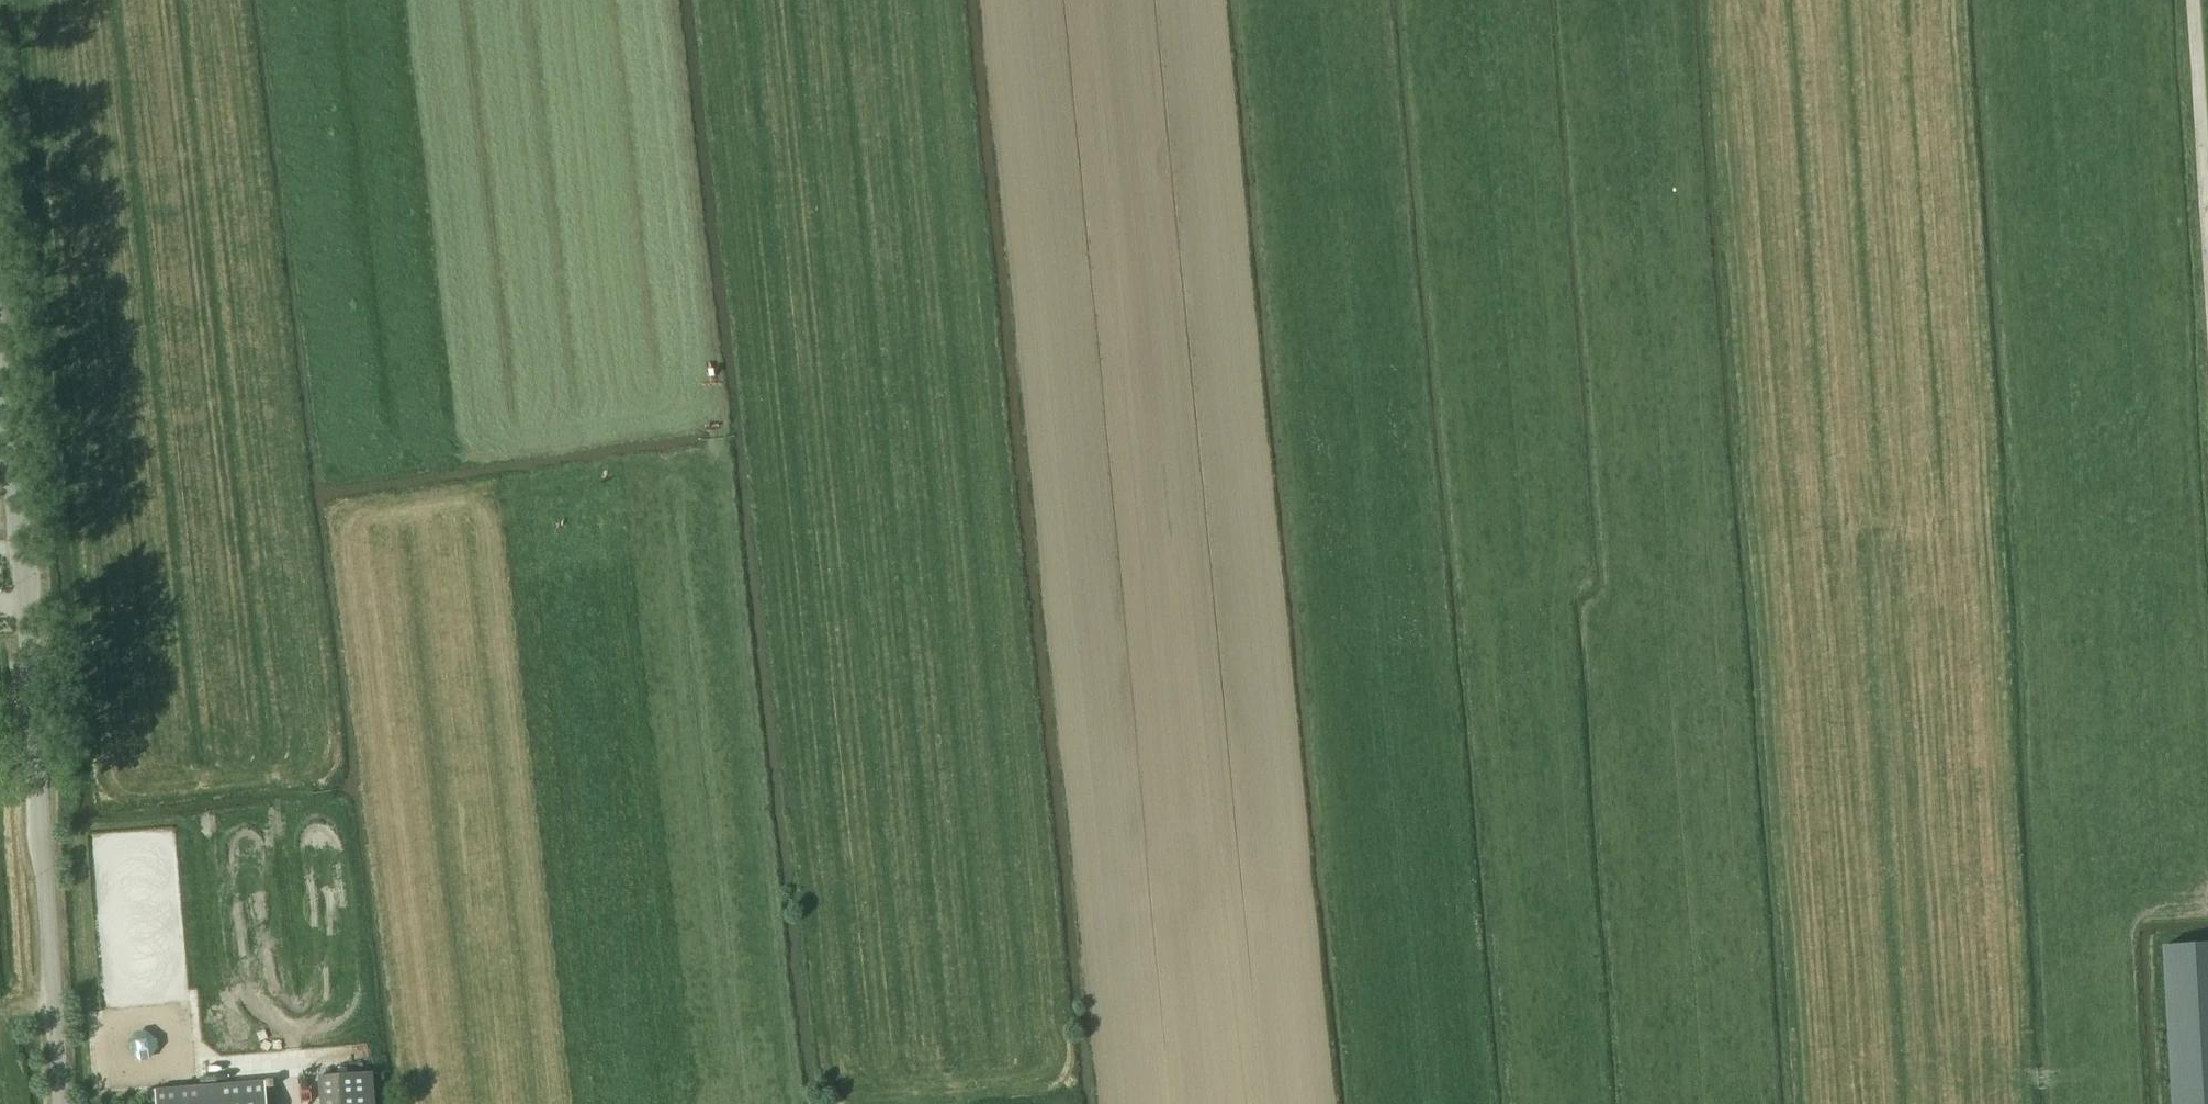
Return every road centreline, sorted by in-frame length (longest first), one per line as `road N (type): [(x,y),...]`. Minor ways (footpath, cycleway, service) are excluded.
road 1 (unclassified): [(60,1103),(0,378)]
road 2 (track): [(2207,257),(2194,0)]

